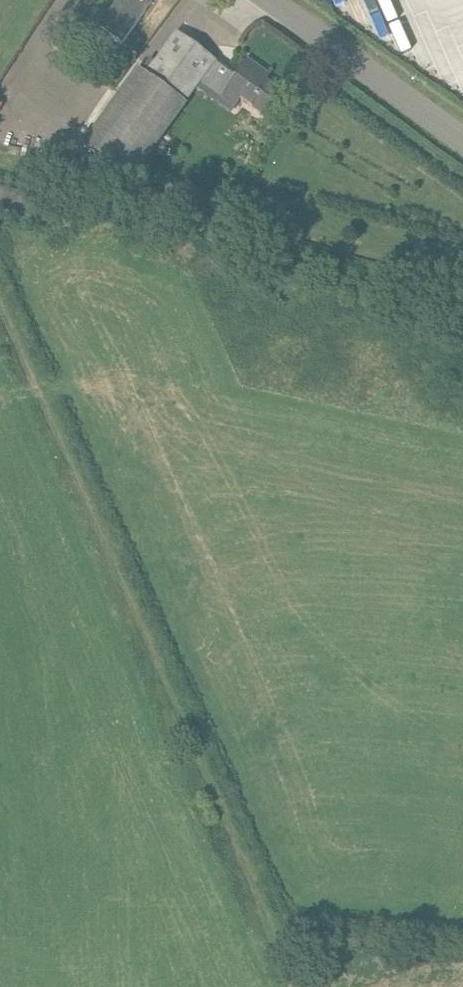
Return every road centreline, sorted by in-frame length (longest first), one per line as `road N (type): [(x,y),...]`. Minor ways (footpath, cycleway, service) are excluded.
road 1 (track): [(0,317),(226,844)]
road 2 (residential): [(462,136),(273,0)]

